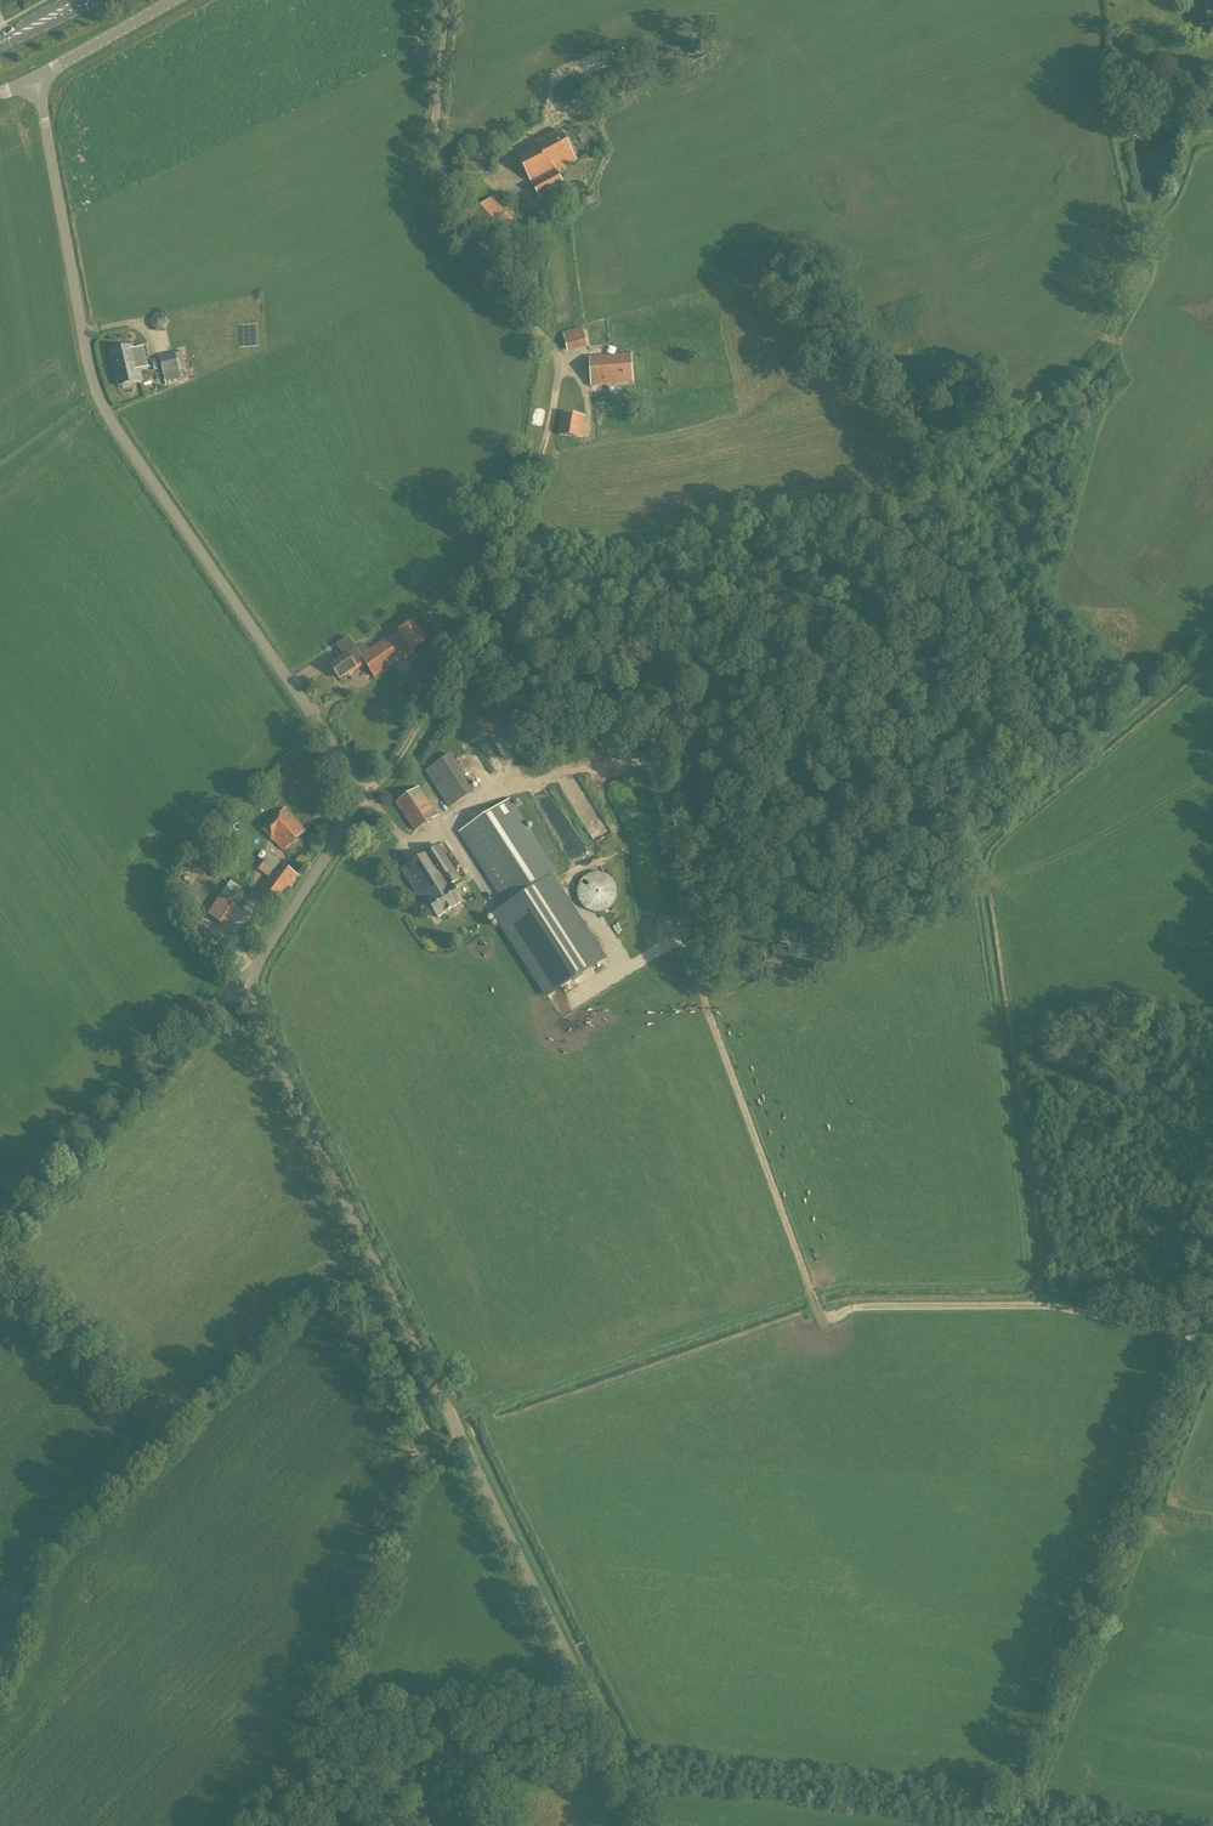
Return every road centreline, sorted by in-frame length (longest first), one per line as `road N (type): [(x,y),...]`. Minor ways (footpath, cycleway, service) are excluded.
road 1 (unclassified): [(238,983),(335,843),(353,808),(353,786),(106,402),(36,77)]
road 2 (unclassified): [(634,1825),(492,1503),(238,983)]
road 3 (track): [(355,796),(383,778),(445,682),(515,525),(556,392)]
road 4 (unclassified): [(556,392),(555,354),(469,241),(441,171),(449,0)]
road 5 (unclassified): [(0,1237),(238,983)]
road 6 (unclassified): [(36,77),(175,0)]

